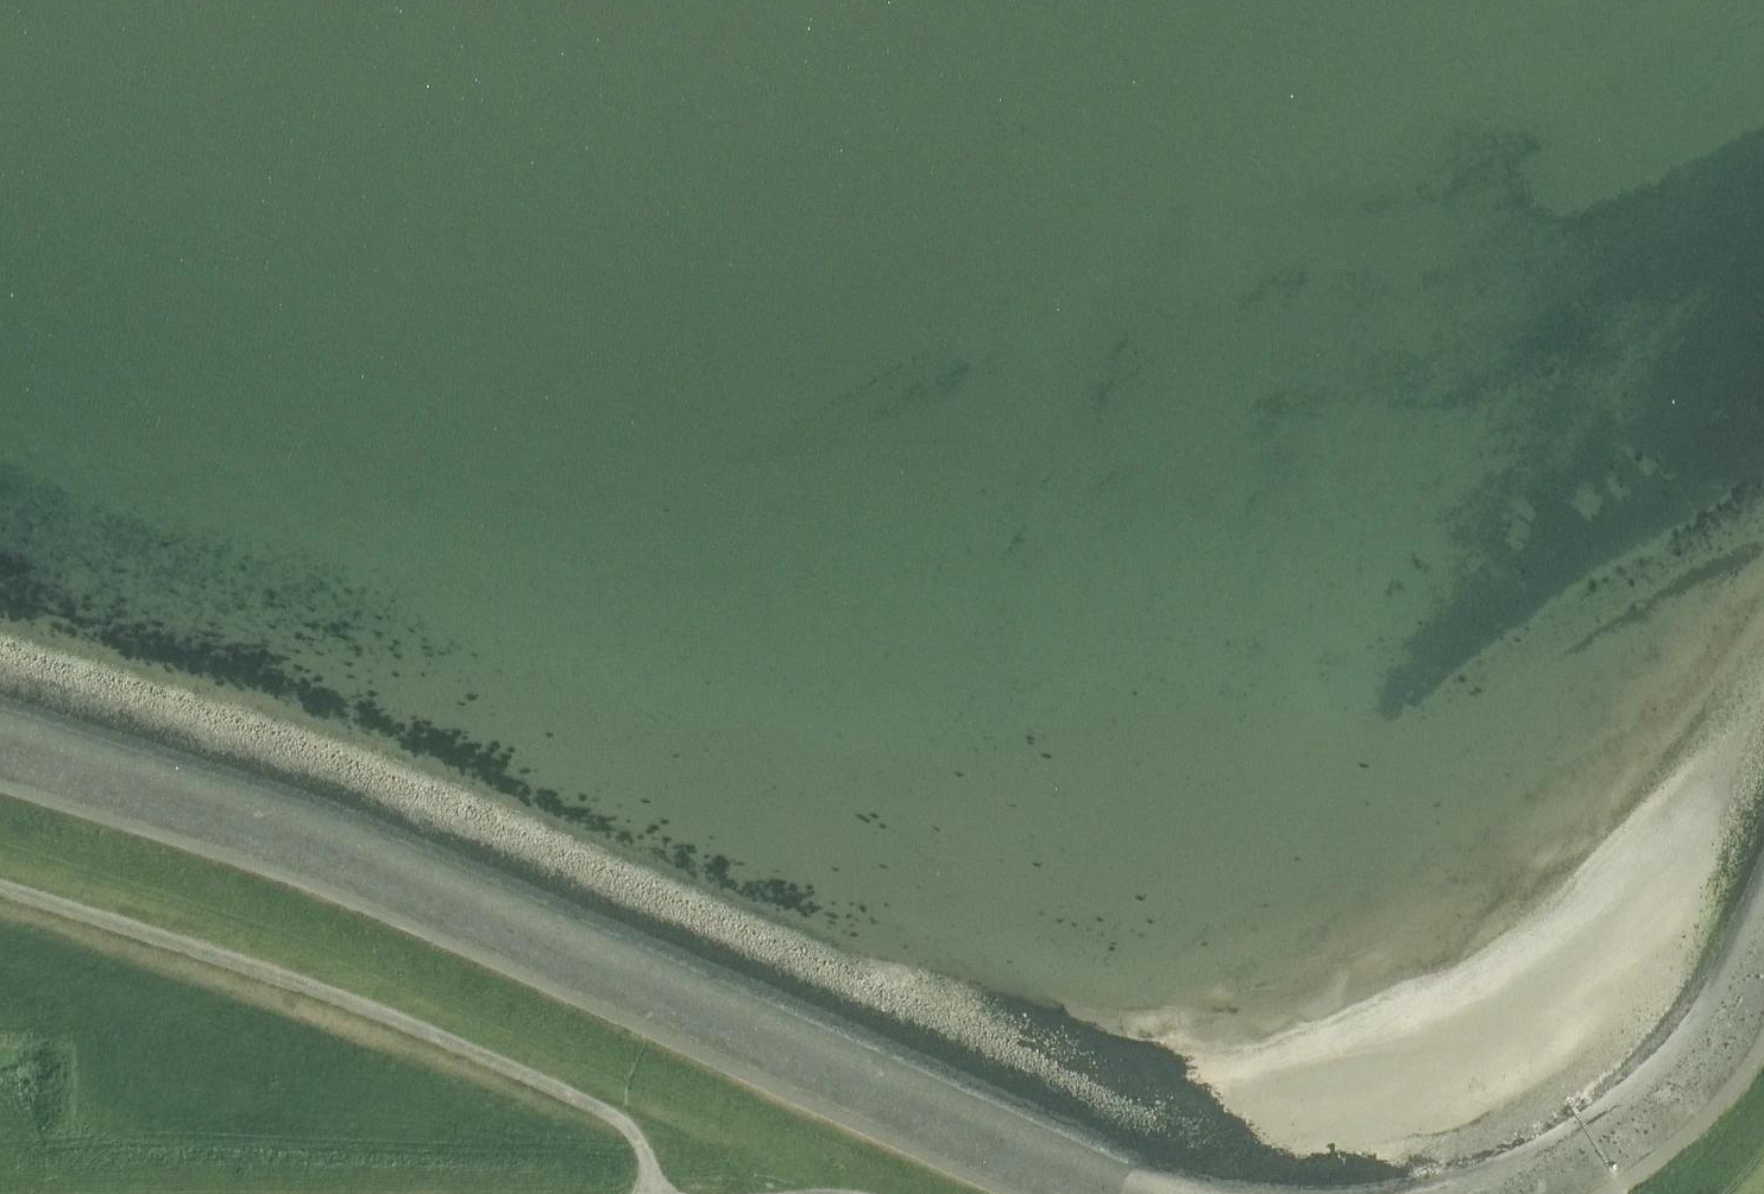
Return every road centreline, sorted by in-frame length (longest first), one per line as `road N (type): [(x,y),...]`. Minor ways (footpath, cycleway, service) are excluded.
road 1 (track): [(0,886),(566,1088),(635,1136),(661,1193)]

